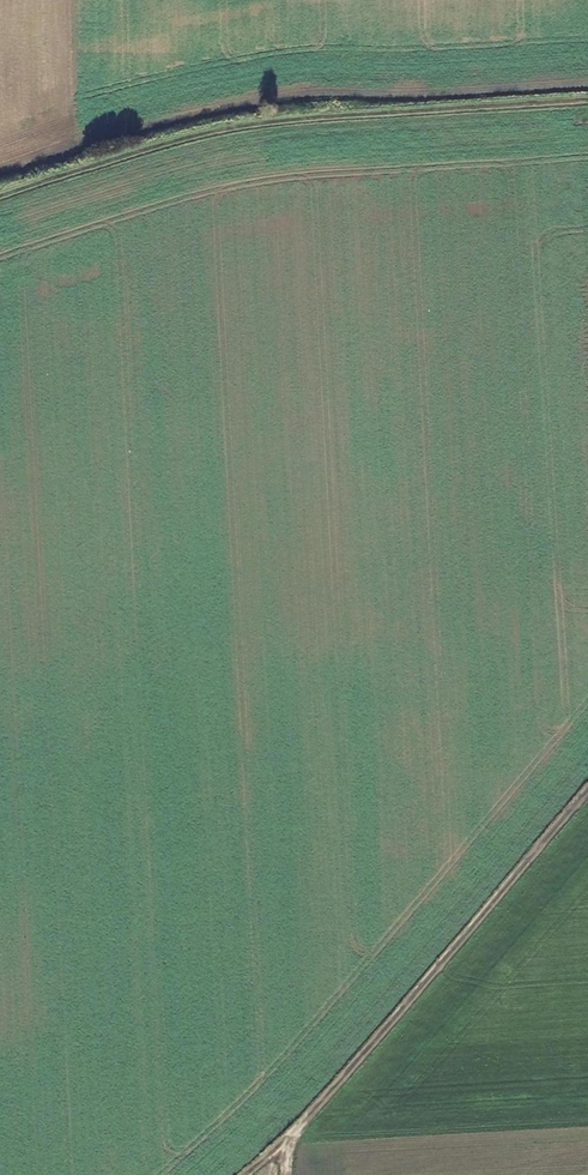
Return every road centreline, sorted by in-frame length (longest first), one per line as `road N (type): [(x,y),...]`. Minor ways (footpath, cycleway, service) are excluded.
road 1 (track): [(0,197),(185,137),(261,124),(587,102)]
road 2 (track): [(587,789),(287,1143),(287,1174)]

